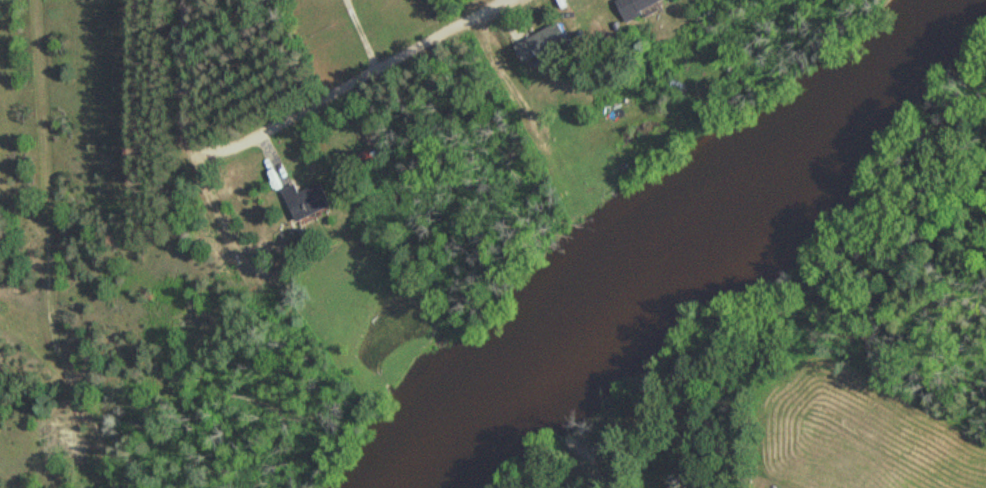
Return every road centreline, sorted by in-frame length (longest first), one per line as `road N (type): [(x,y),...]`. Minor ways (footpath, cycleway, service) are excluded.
road 1 (residential): [(186,0),(190,137),(220,153),(509,0)]

